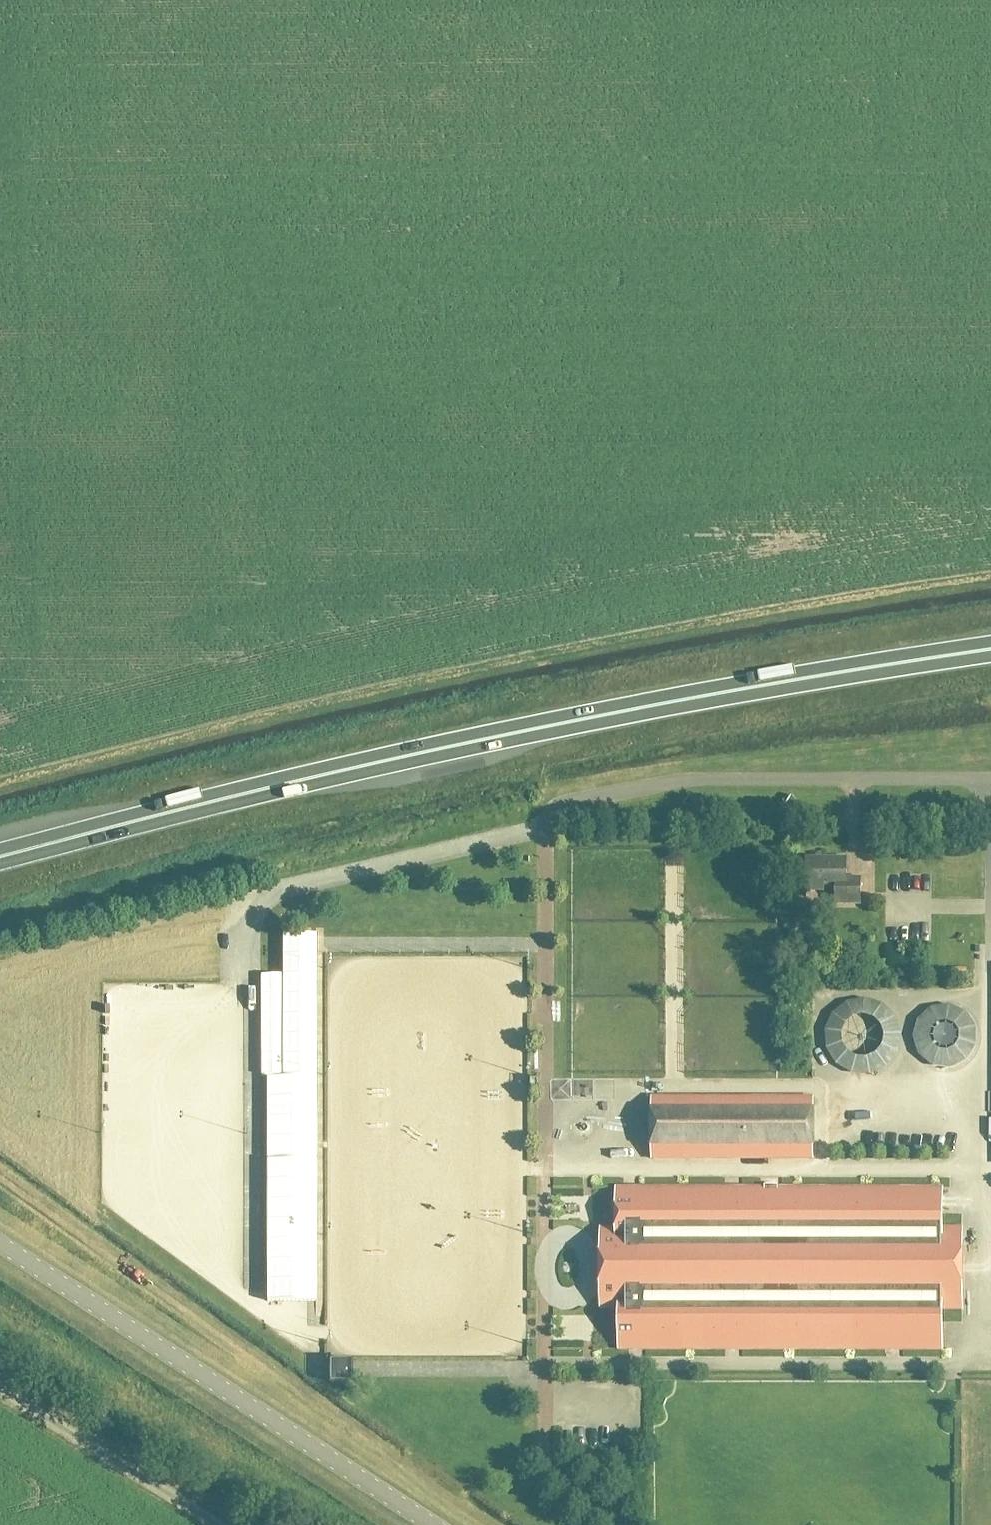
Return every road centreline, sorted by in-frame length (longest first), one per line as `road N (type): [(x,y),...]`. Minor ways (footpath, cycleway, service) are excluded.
road 1 (trunk): [(0,859),(690,699),(990,652)]
road 2 (unclassified): [(439,1524),(0,1238)]
road 3 (unclassified): [(990,780),(684,782),(569,804),(544,828)]

